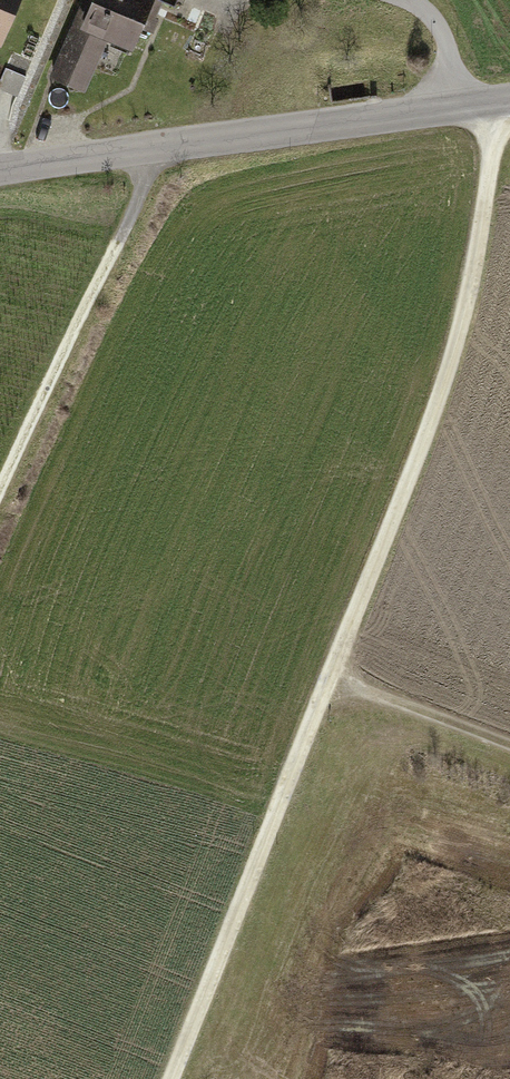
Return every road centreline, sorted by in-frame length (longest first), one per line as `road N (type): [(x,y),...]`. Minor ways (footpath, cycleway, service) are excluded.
road 1 (track): [(466,104),(491,157),(452,361),(171,1078)]
road 2 (residential): [(0,167),(466,104)]
road 3 (track): [(165,146),(0,500)]
road 4 (track): [(509,747),(330,676)]
road 5 (residential): [(404,0),(443,27),(466,104)]

